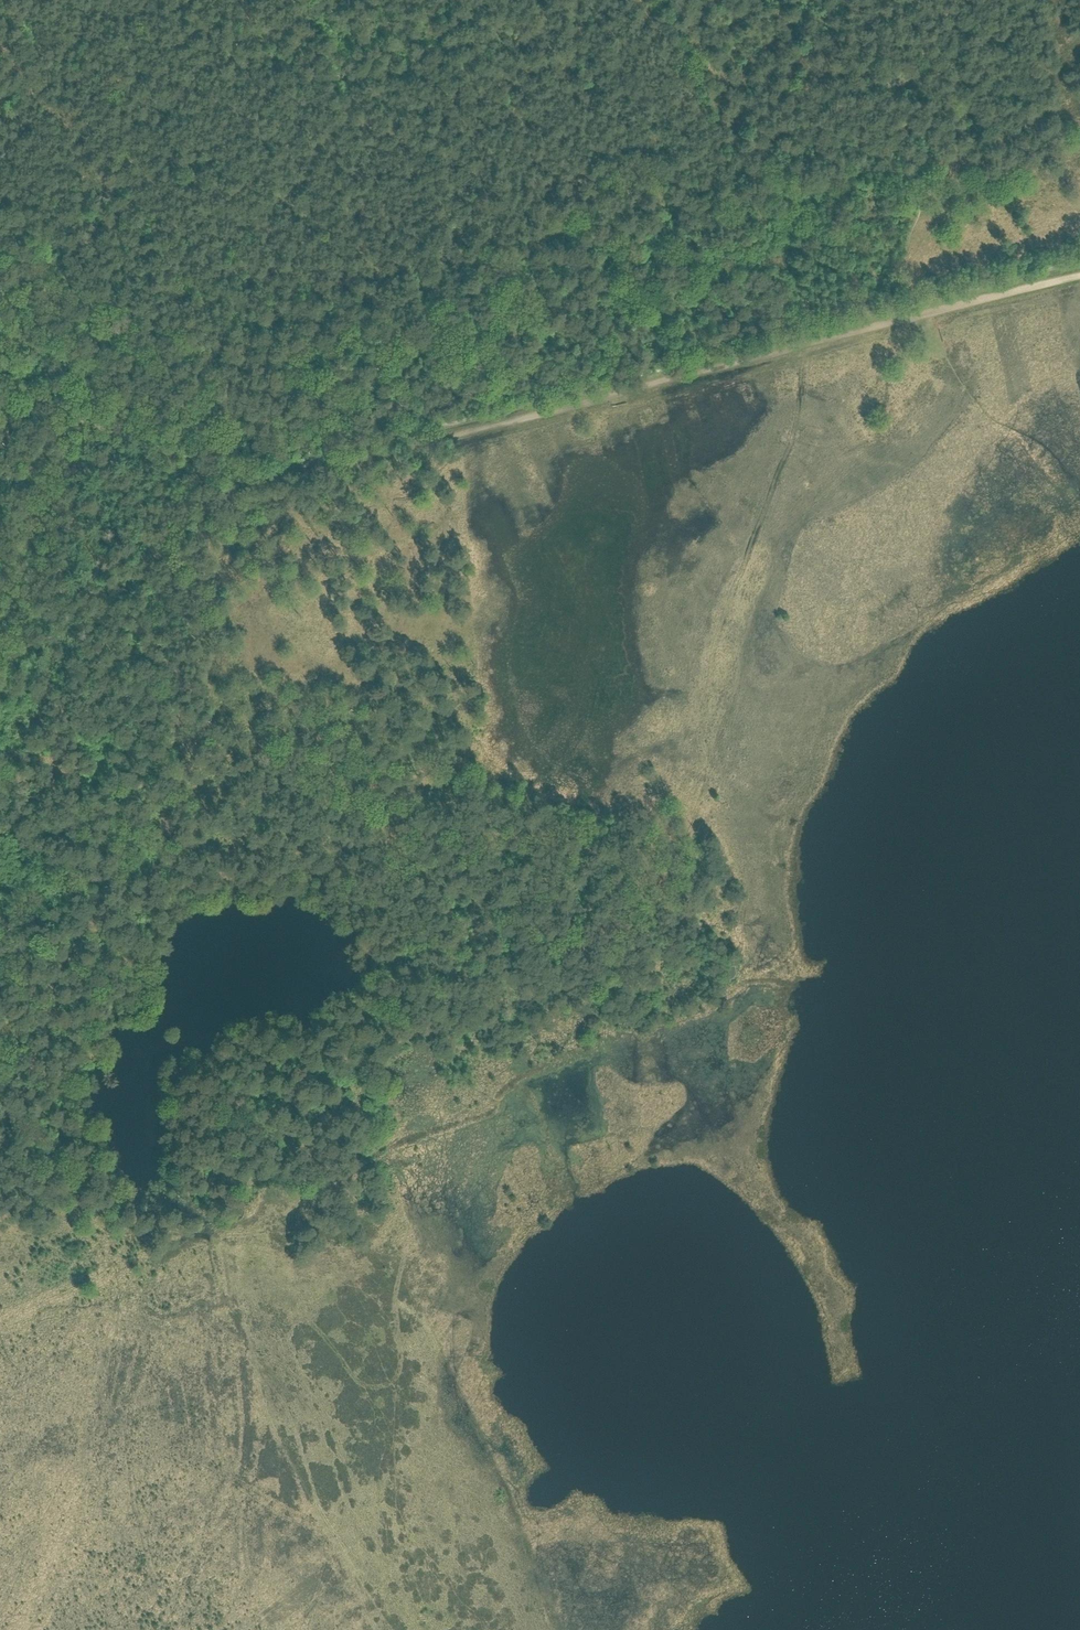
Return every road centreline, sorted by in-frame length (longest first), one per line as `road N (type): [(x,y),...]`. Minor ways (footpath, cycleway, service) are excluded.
road 1 (track): [(1079,276),(295,477),(248,480),(208,467)]
road 2 (track): [(208,467),(0,382)]
road 3 (track): [(356,0),(309,17),(241,23),(164,52)]

